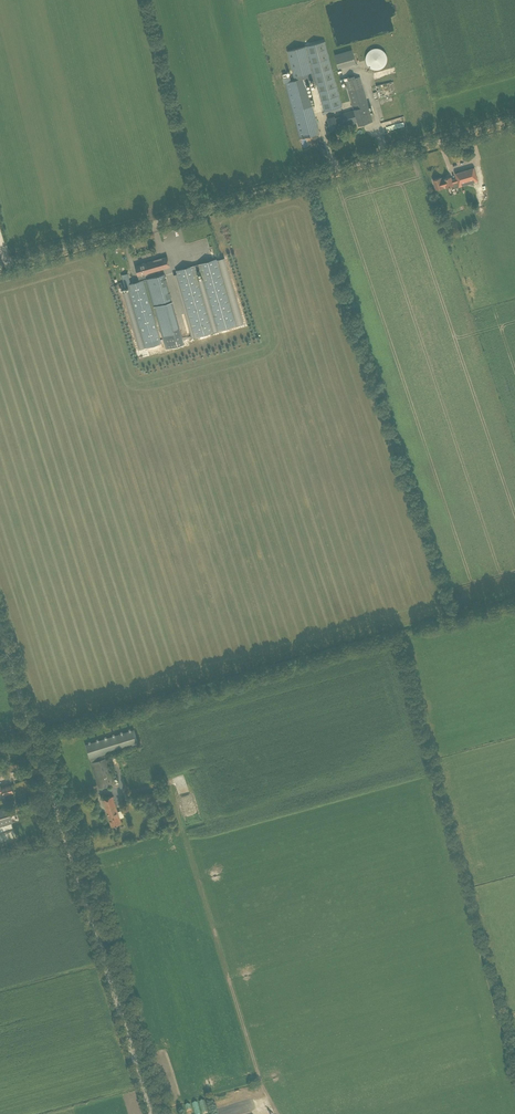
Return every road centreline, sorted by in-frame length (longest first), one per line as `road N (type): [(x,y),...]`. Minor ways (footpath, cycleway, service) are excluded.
road 1 (unclassified): [(0,268),(514,121)]
road 2 (unclassified): [(153,1113),(0,626)]

